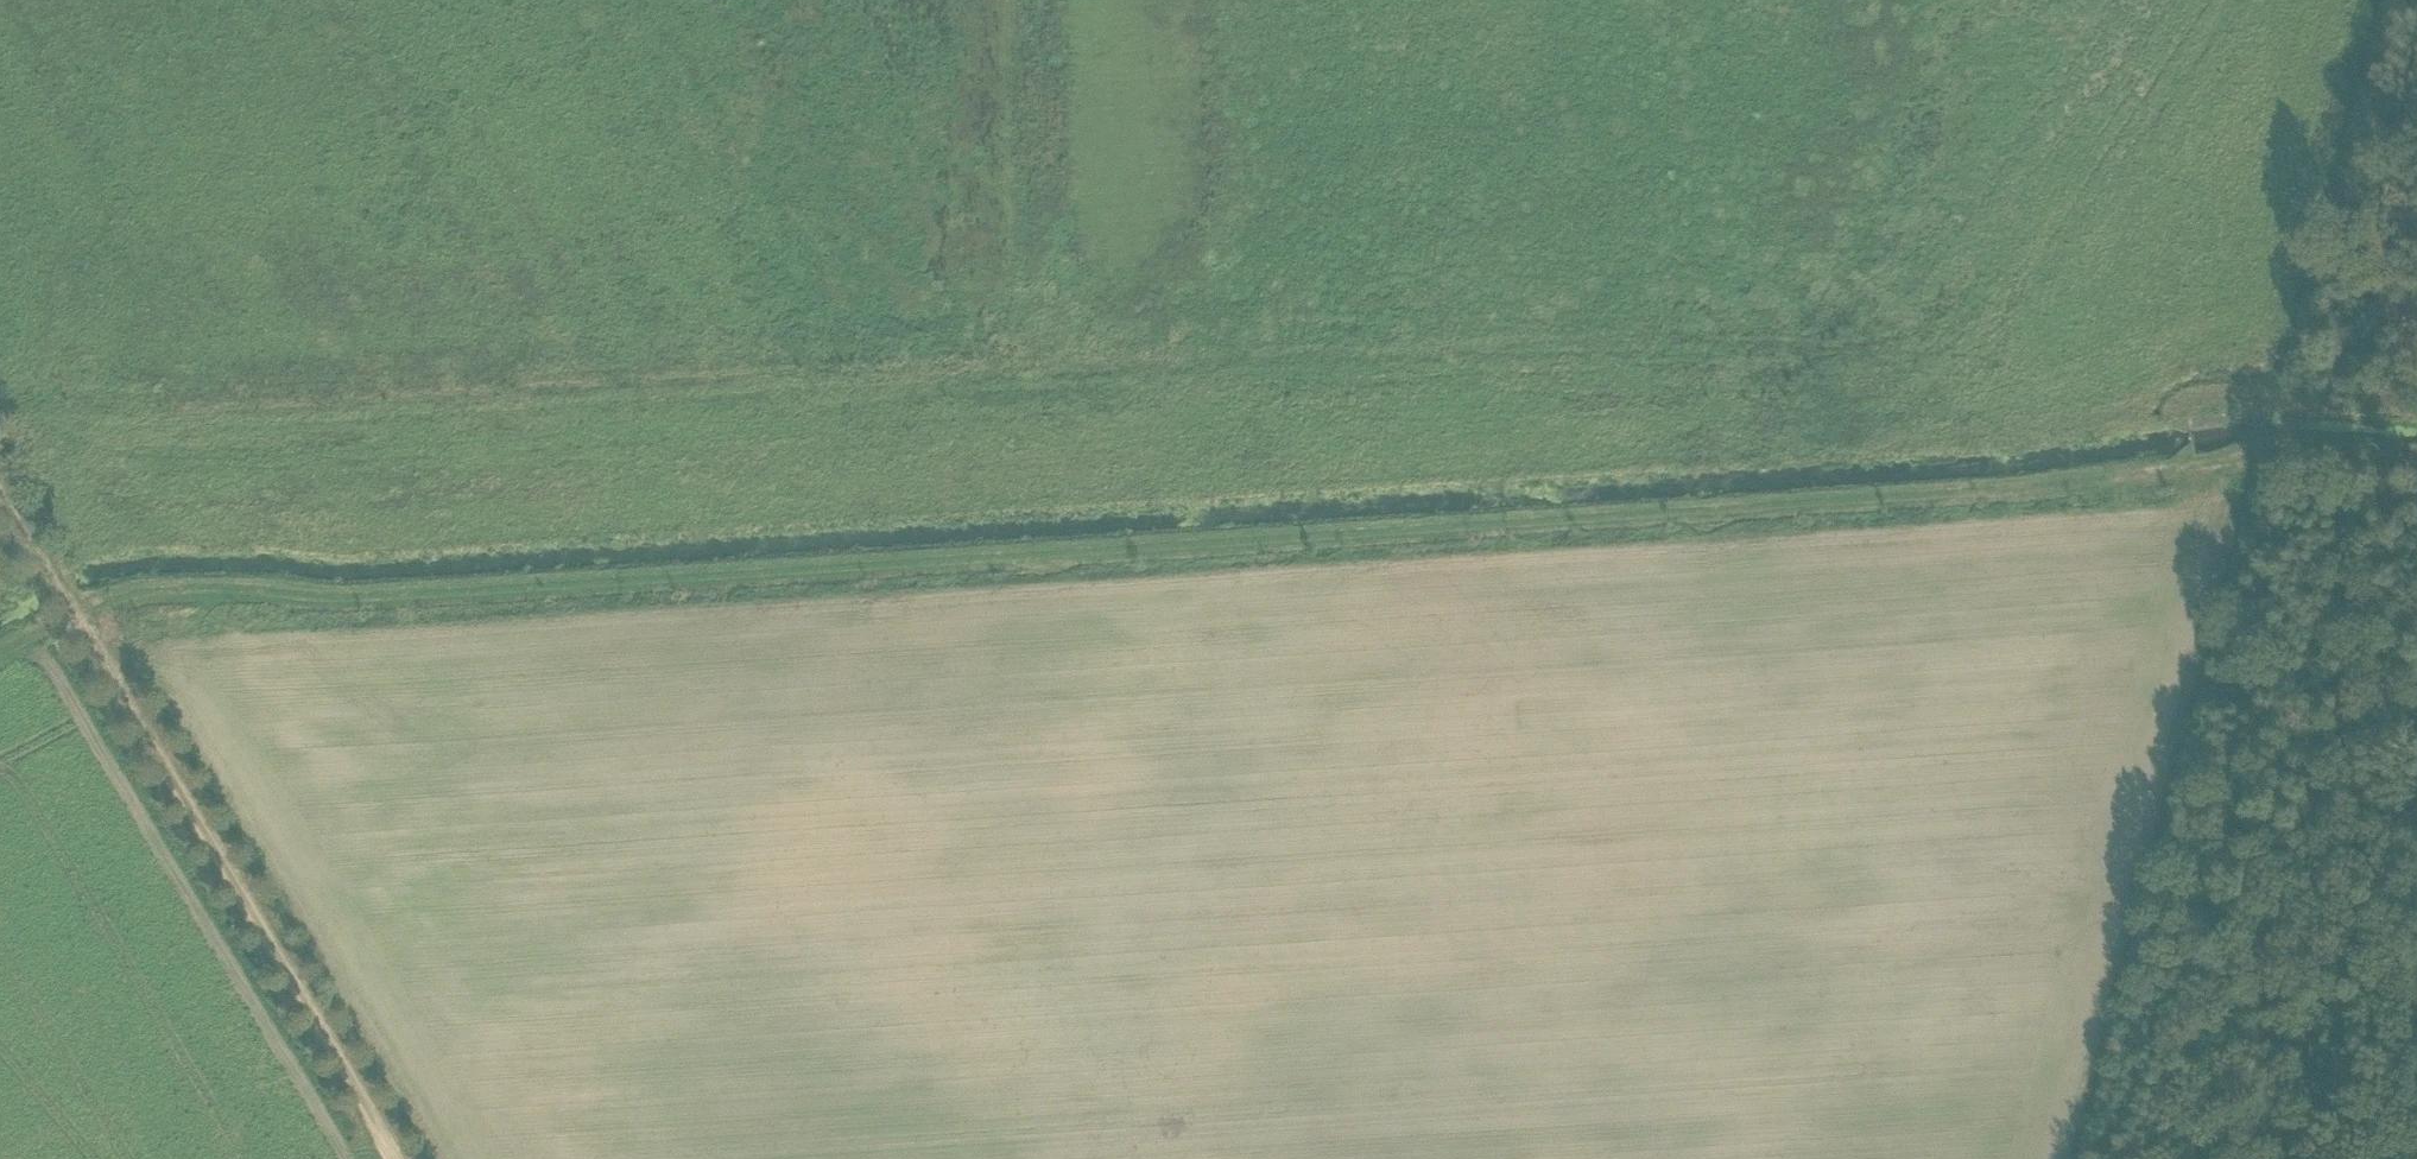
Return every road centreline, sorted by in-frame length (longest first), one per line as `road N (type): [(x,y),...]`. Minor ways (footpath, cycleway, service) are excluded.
road 1 (track): [(2416,459),(2275,458),(2106,477),(350,598),(133,592),(71,619)]
road 2 (track): [(34,557),(396,1158)]
road 3 (track): [(2416,990),(2368,1158)]

